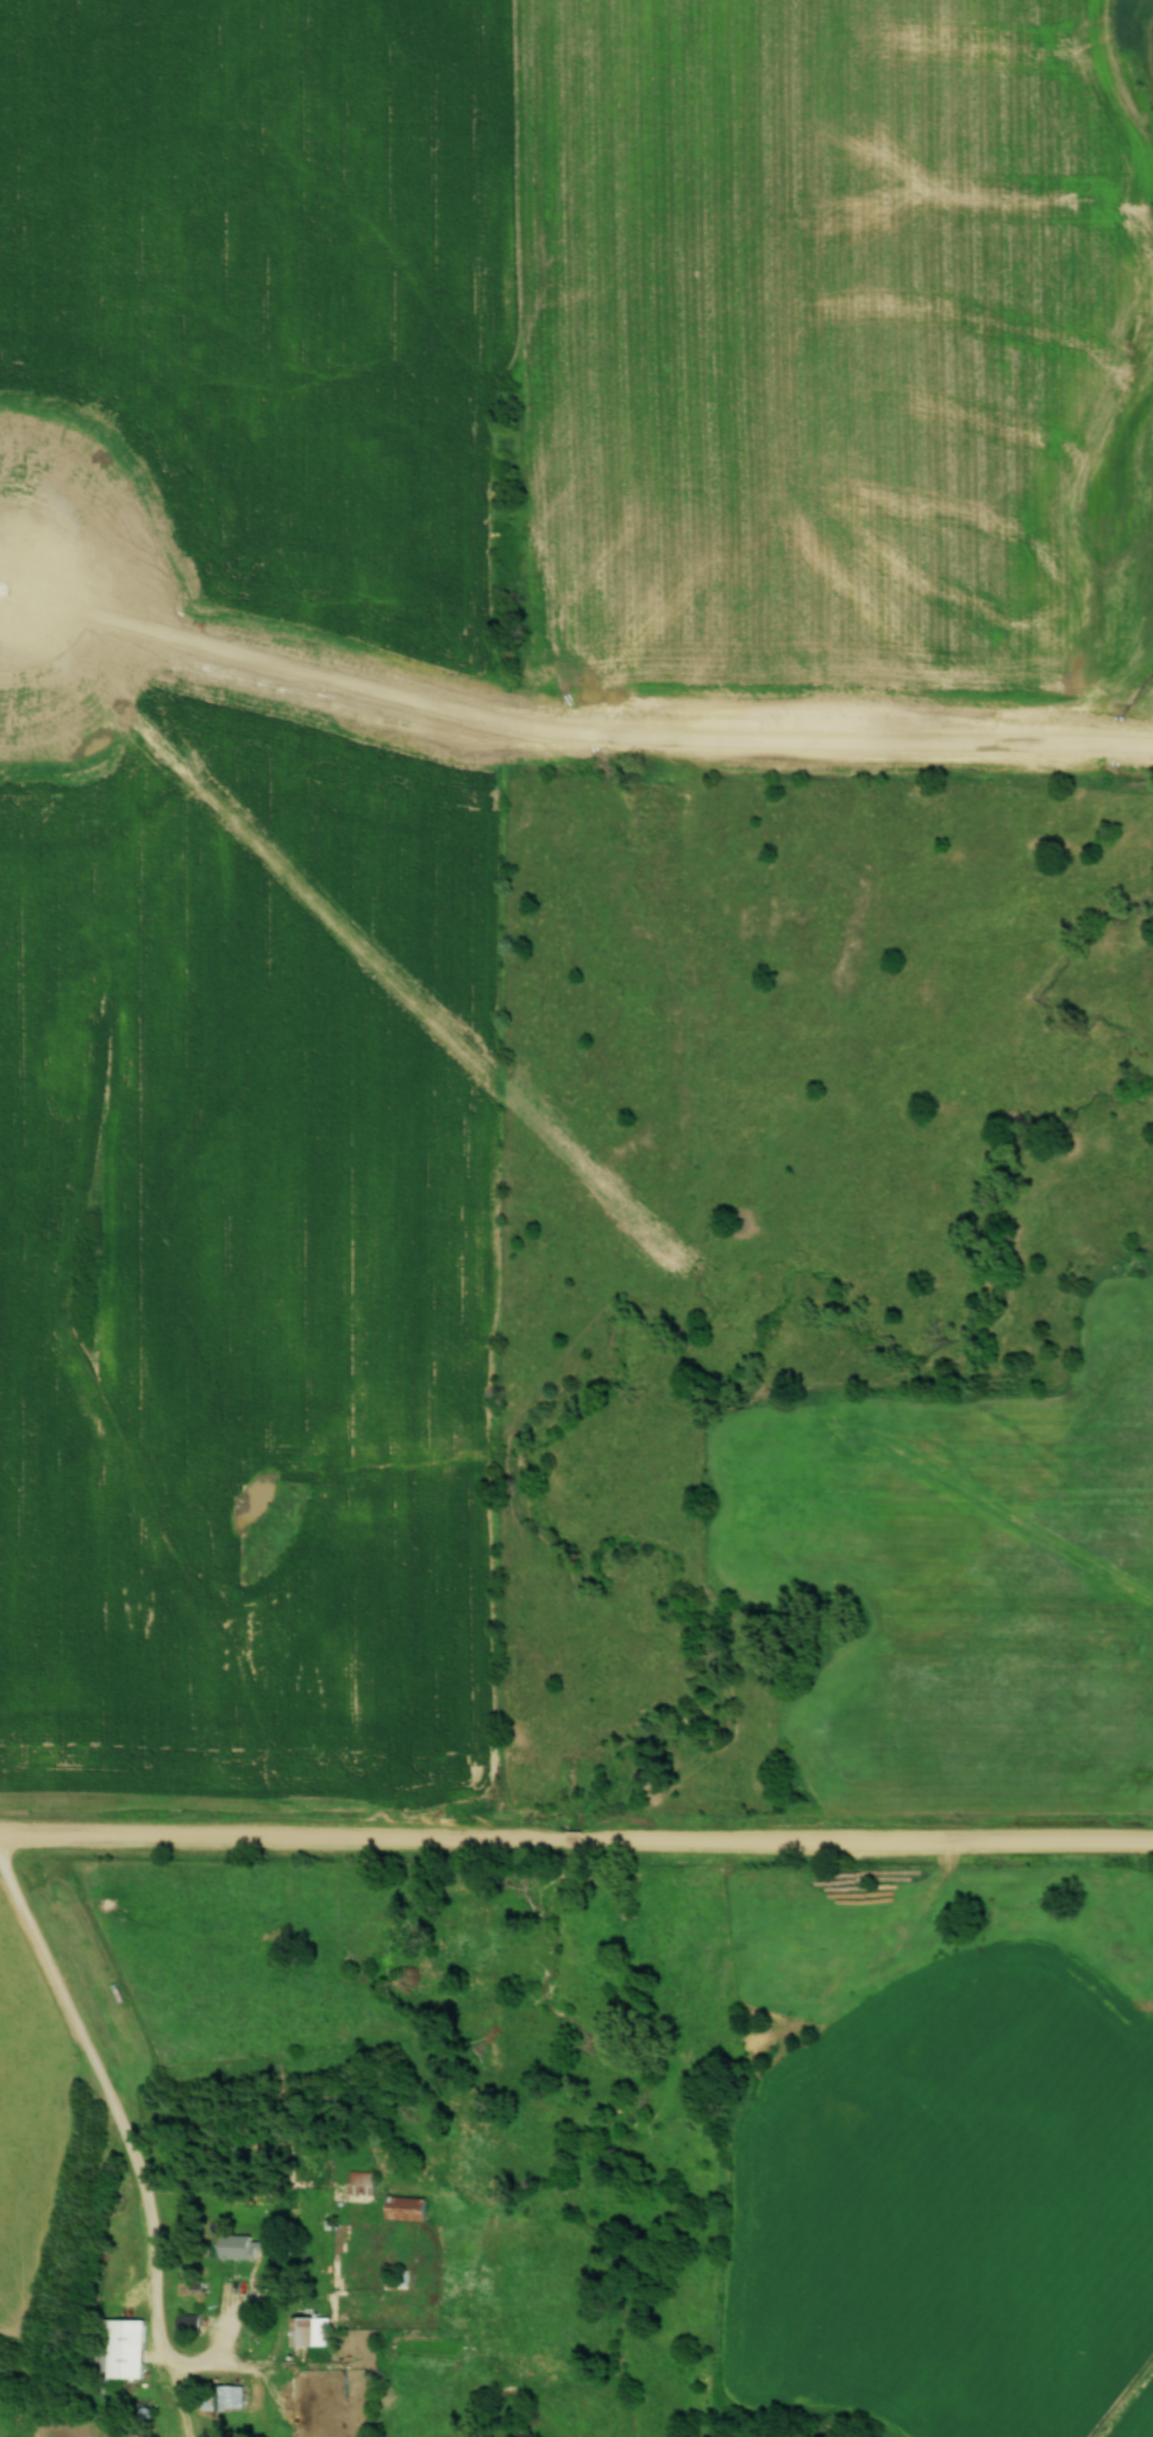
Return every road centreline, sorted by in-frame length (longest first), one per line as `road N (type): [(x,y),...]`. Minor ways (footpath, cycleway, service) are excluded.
road 1 (residential): [(1152,1842),(0,1836)]

